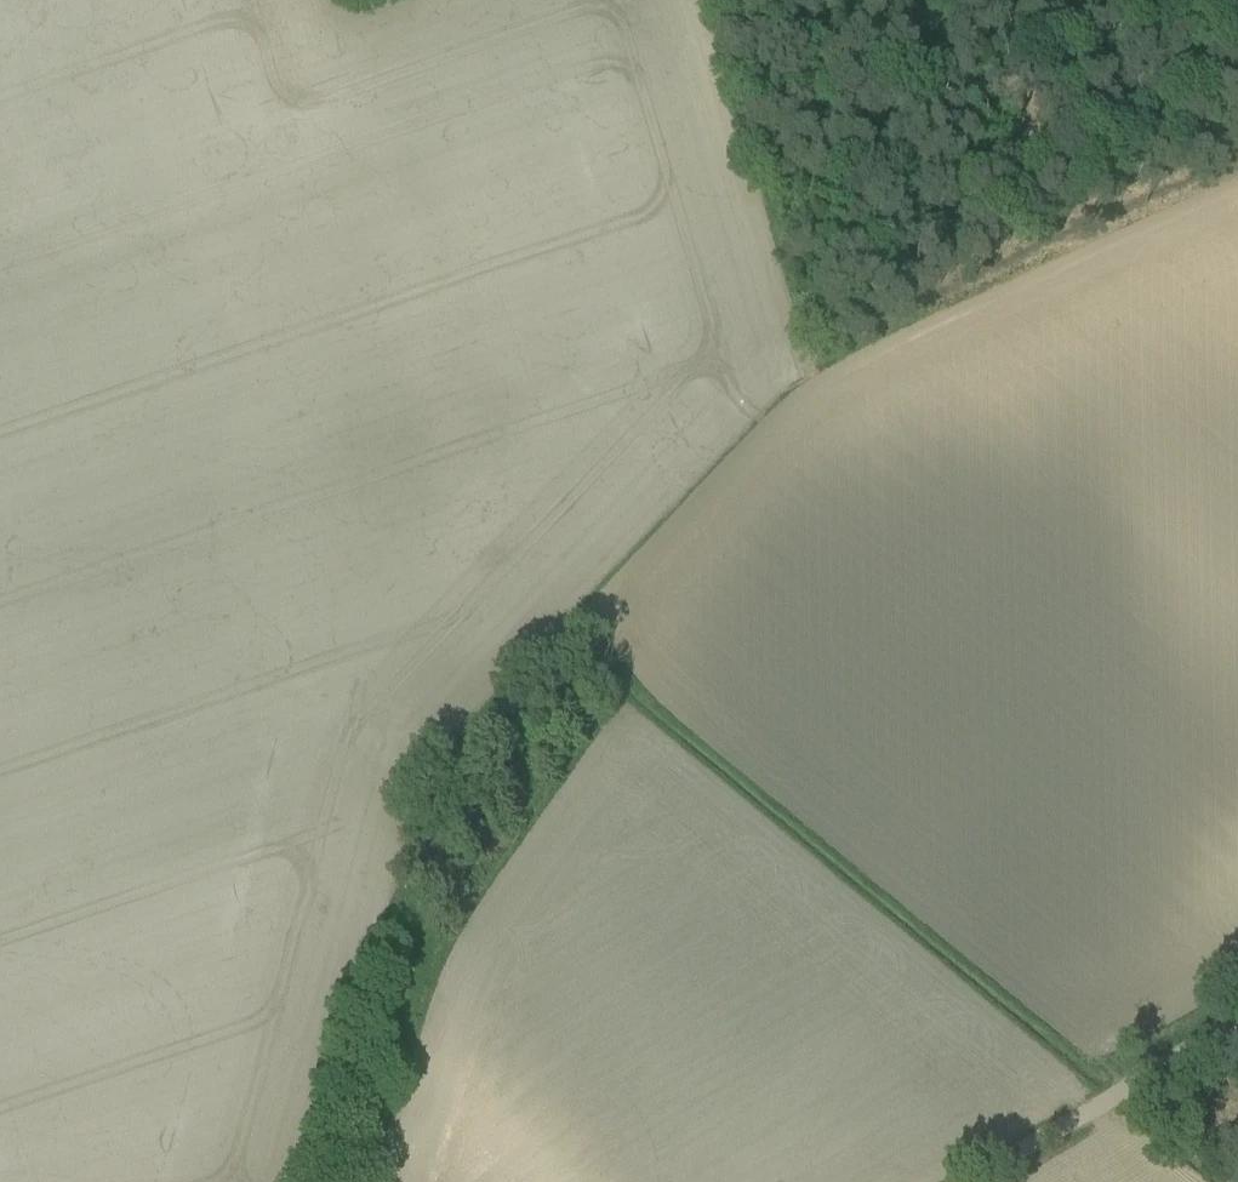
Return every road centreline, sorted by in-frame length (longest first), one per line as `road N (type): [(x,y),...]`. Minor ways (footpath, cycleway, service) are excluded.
road 1 (track): [(1237,1016),(957,1181)]

